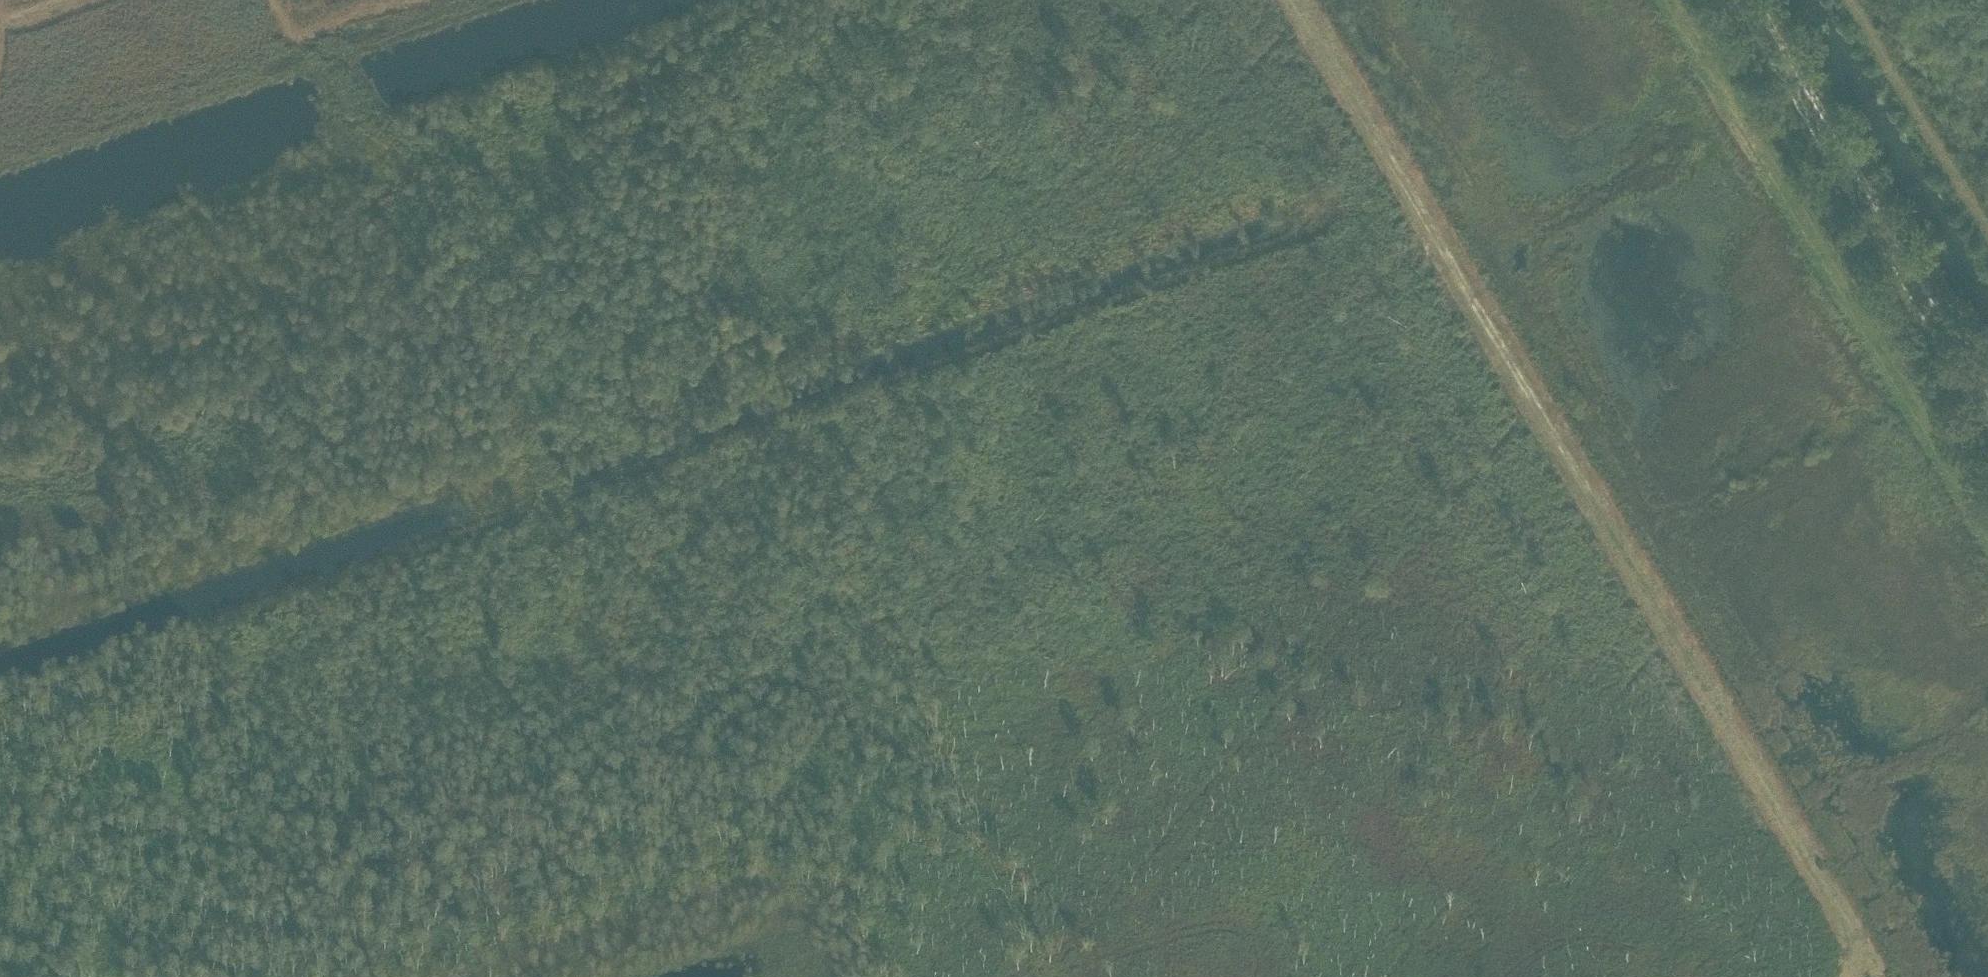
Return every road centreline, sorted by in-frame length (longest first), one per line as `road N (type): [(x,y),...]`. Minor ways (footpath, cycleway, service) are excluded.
road 1 (tertiary): [(1987,408),(1745,0)]

